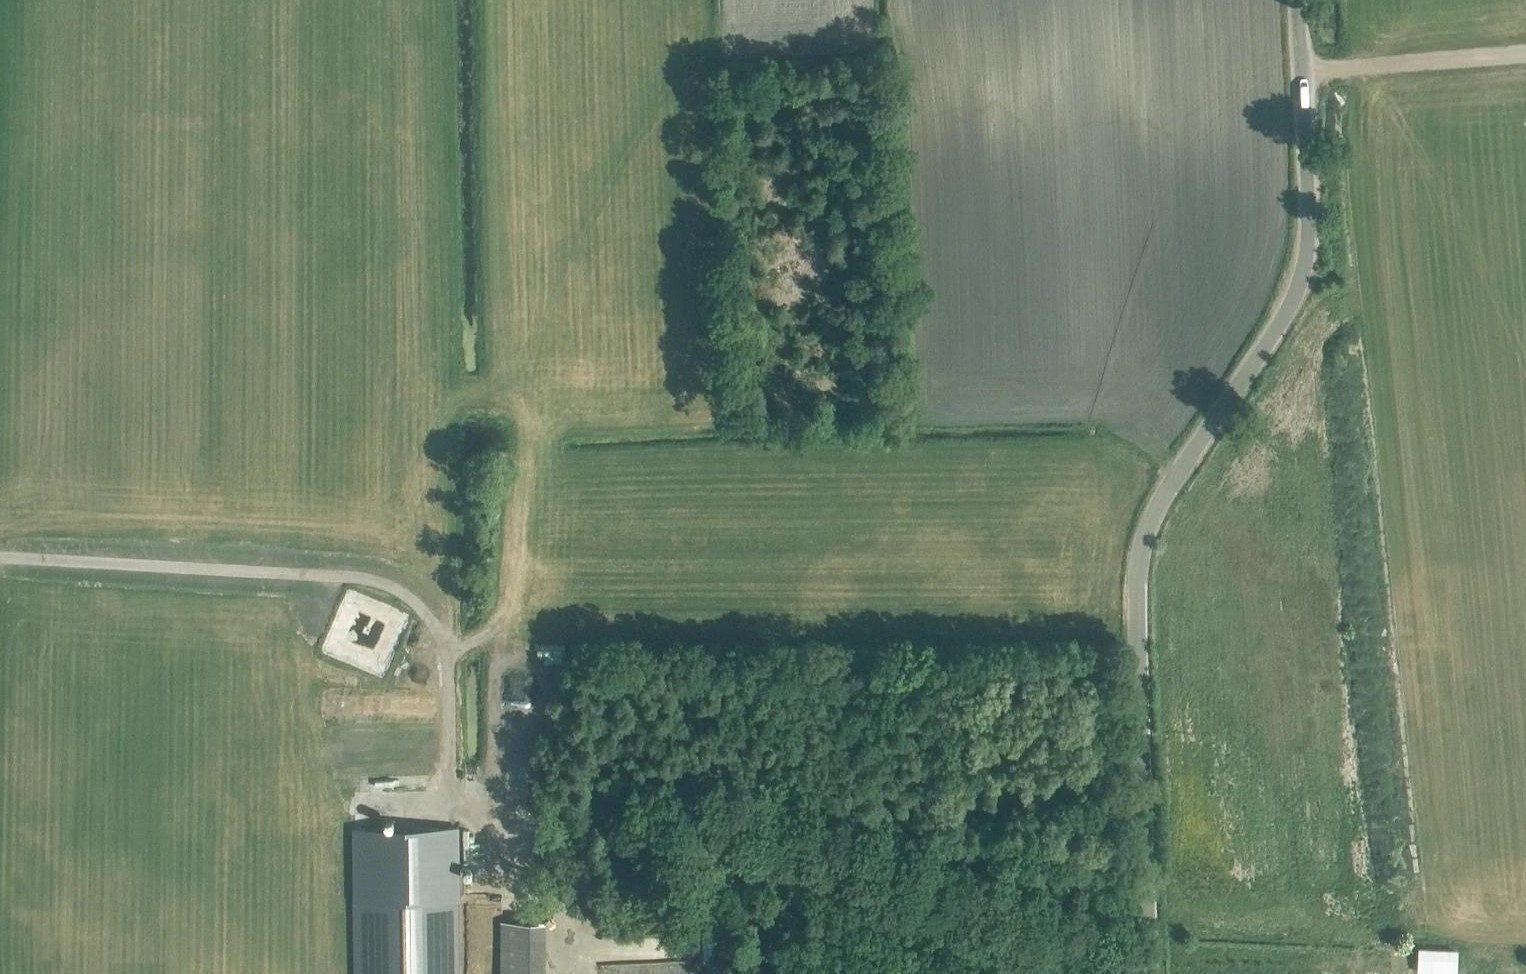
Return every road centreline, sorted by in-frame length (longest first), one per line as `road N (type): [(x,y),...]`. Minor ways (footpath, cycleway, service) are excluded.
road 1 (tertiary): [(1150,973),(1139,563),(1163,497),(1304,278),(1302,0)]

